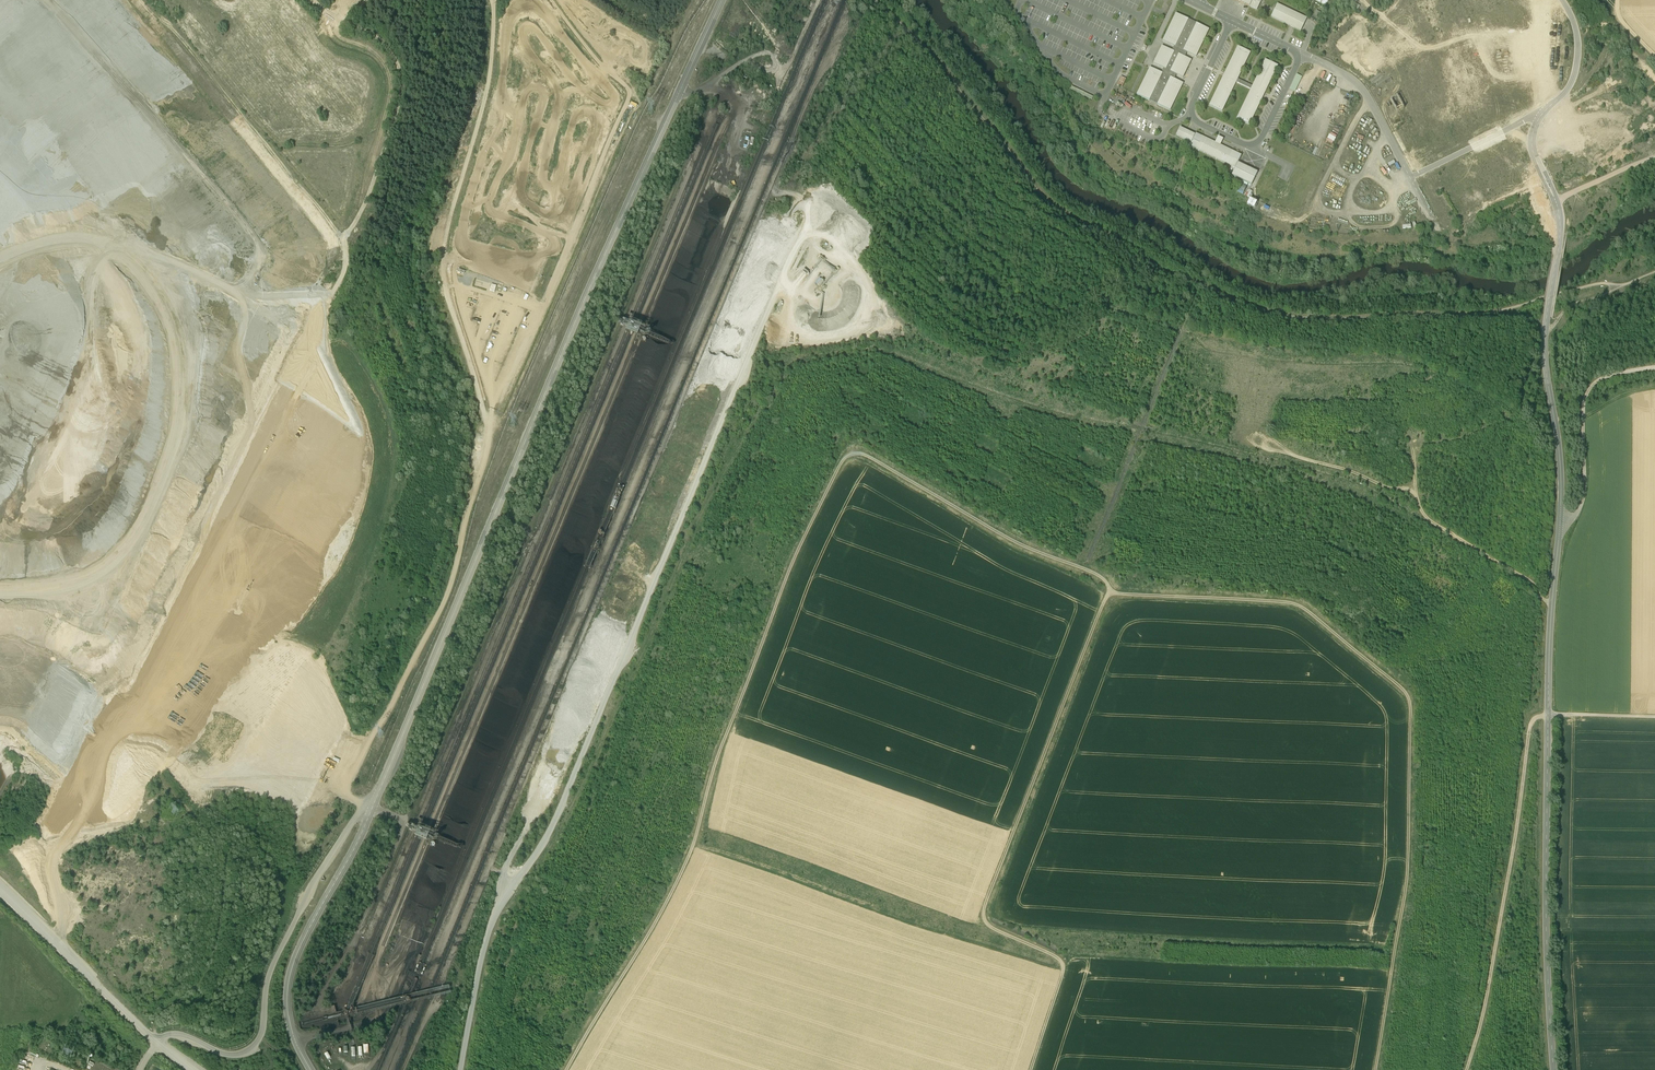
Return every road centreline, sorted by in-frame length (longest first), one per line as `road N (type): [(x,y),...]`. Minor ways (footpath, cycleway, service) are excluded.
road 1 (track): [(569,1069),(683,873),(795,564),(840,469),(856,460),(1107,593),(982,918),(991,934),(1061,972),(1031,1069)]
road 2 (track): [(877,0),(1055,206),(1167,272),(1250,305),(1332,319),(1464,315),(1618,285)]
road 3 (track): [(493,2),(487,88),(448,226),(443,274),(487,421),(487,454),(447,596),(351,779),(351,798)]
road 4 (track): [(1107,598),(1294,614),(1408,707),(1409,879),(1378,1069)]
road 5 (track): [(338,22),(377,45),(393,72),(376,167),(349,263),(174,601)]
road 6 (track): [(551,0),(628,97),(489,440)]
road 7 (track): [(1654,718),(1548,714),(1531,723),(1491,980),(1469,1069)]
road 8 (track): [(141,1069),(161,1037),(170,1035),(226,1053),(251,1050),(274,968),(317,877),(362,809)]
road 9 (track): [(193,1069),(0,890)]
road 10 (track): [(1552,601),(1430,527),(1419,511),(1414,461)]
road 11 (track): [(1654,368),(1604,380),(1589,394),(1585,496),(1577,515),(1560,519)]
road 12 (track): [(1417,502),(1290,458),(1262,439),(1255,441),(1259,450)]

